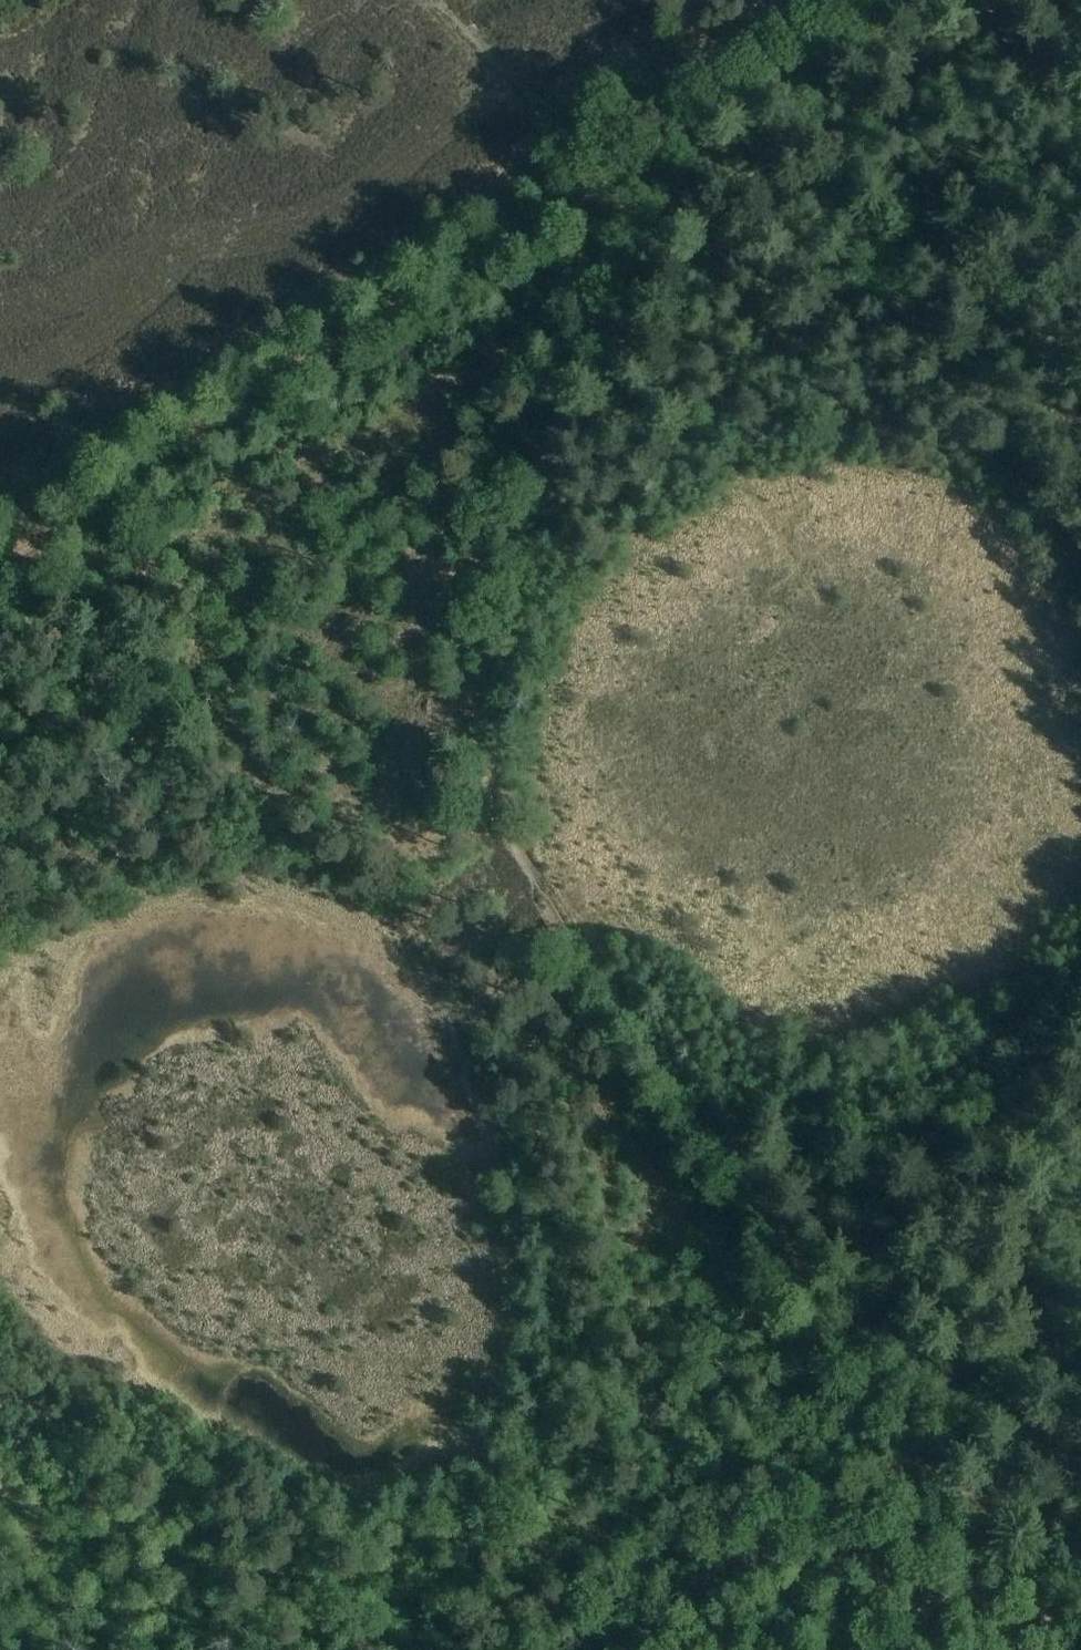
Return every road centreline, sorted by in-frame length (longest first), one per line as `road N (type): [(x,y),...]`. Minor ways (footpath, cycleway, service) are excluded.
road 1 (track): [(0,564),(907,0)]
road 2 (track): [(607,1649),(1080,1359)]

